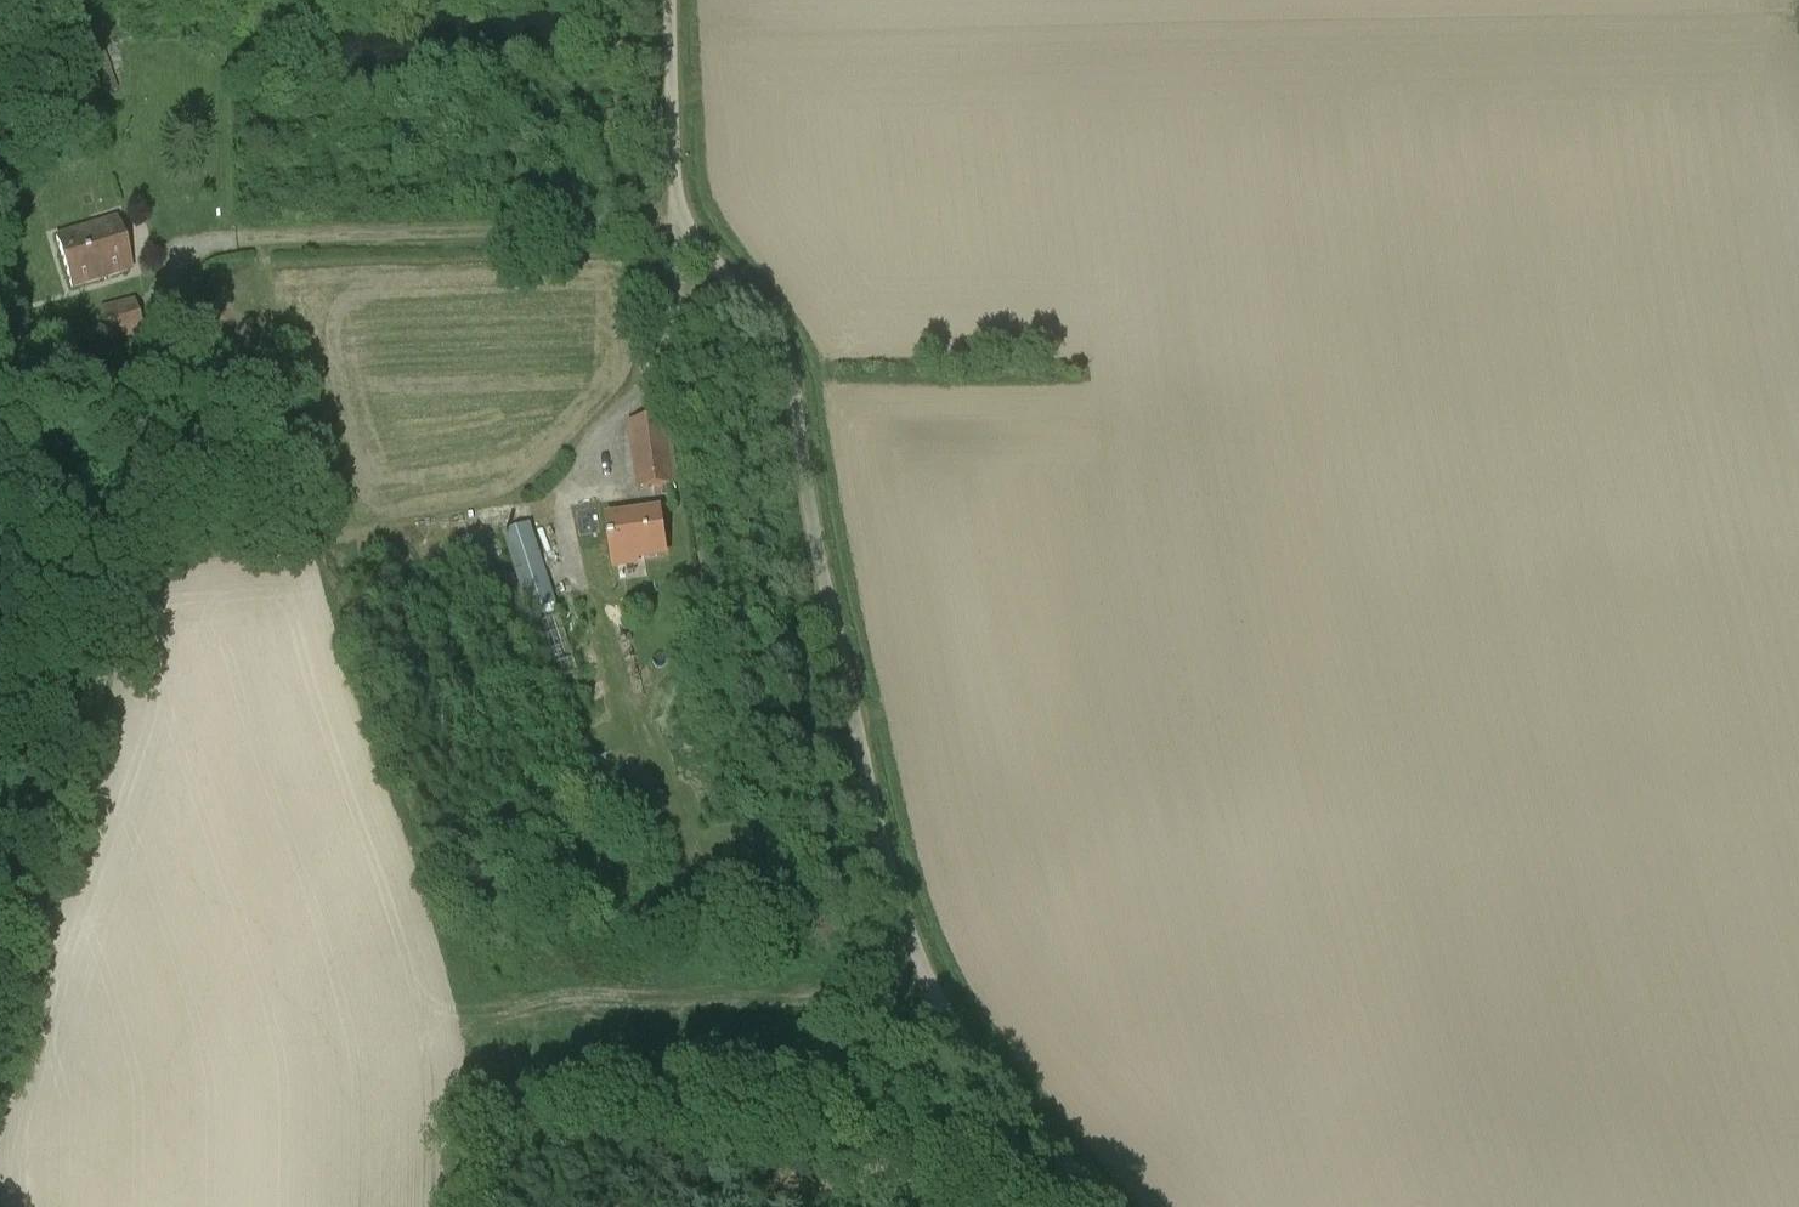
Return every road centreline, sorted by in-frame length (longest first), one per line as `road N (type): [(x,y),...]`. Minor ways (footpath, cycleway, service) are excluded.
road 1 (unclassified): [(1101,1206),(939,1006),(911,945),(879,847),(821,579),(786,365),(765,321),(703,271),(683,231),(671,0)]
road 2 (track): [(95,545),(340,535),(541,506)]

